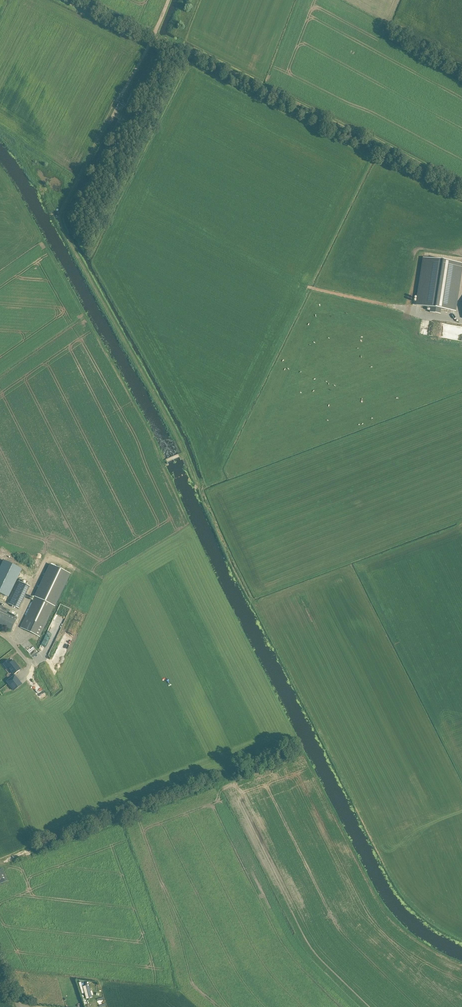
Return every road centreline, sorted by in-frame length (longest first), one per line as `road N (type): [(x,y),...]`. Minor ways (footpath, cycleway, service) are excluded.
road 1 (track): [(167,461),(185,454),(59,222),(168,0)]
road 2 (track): [(84,0),(461,186)]

